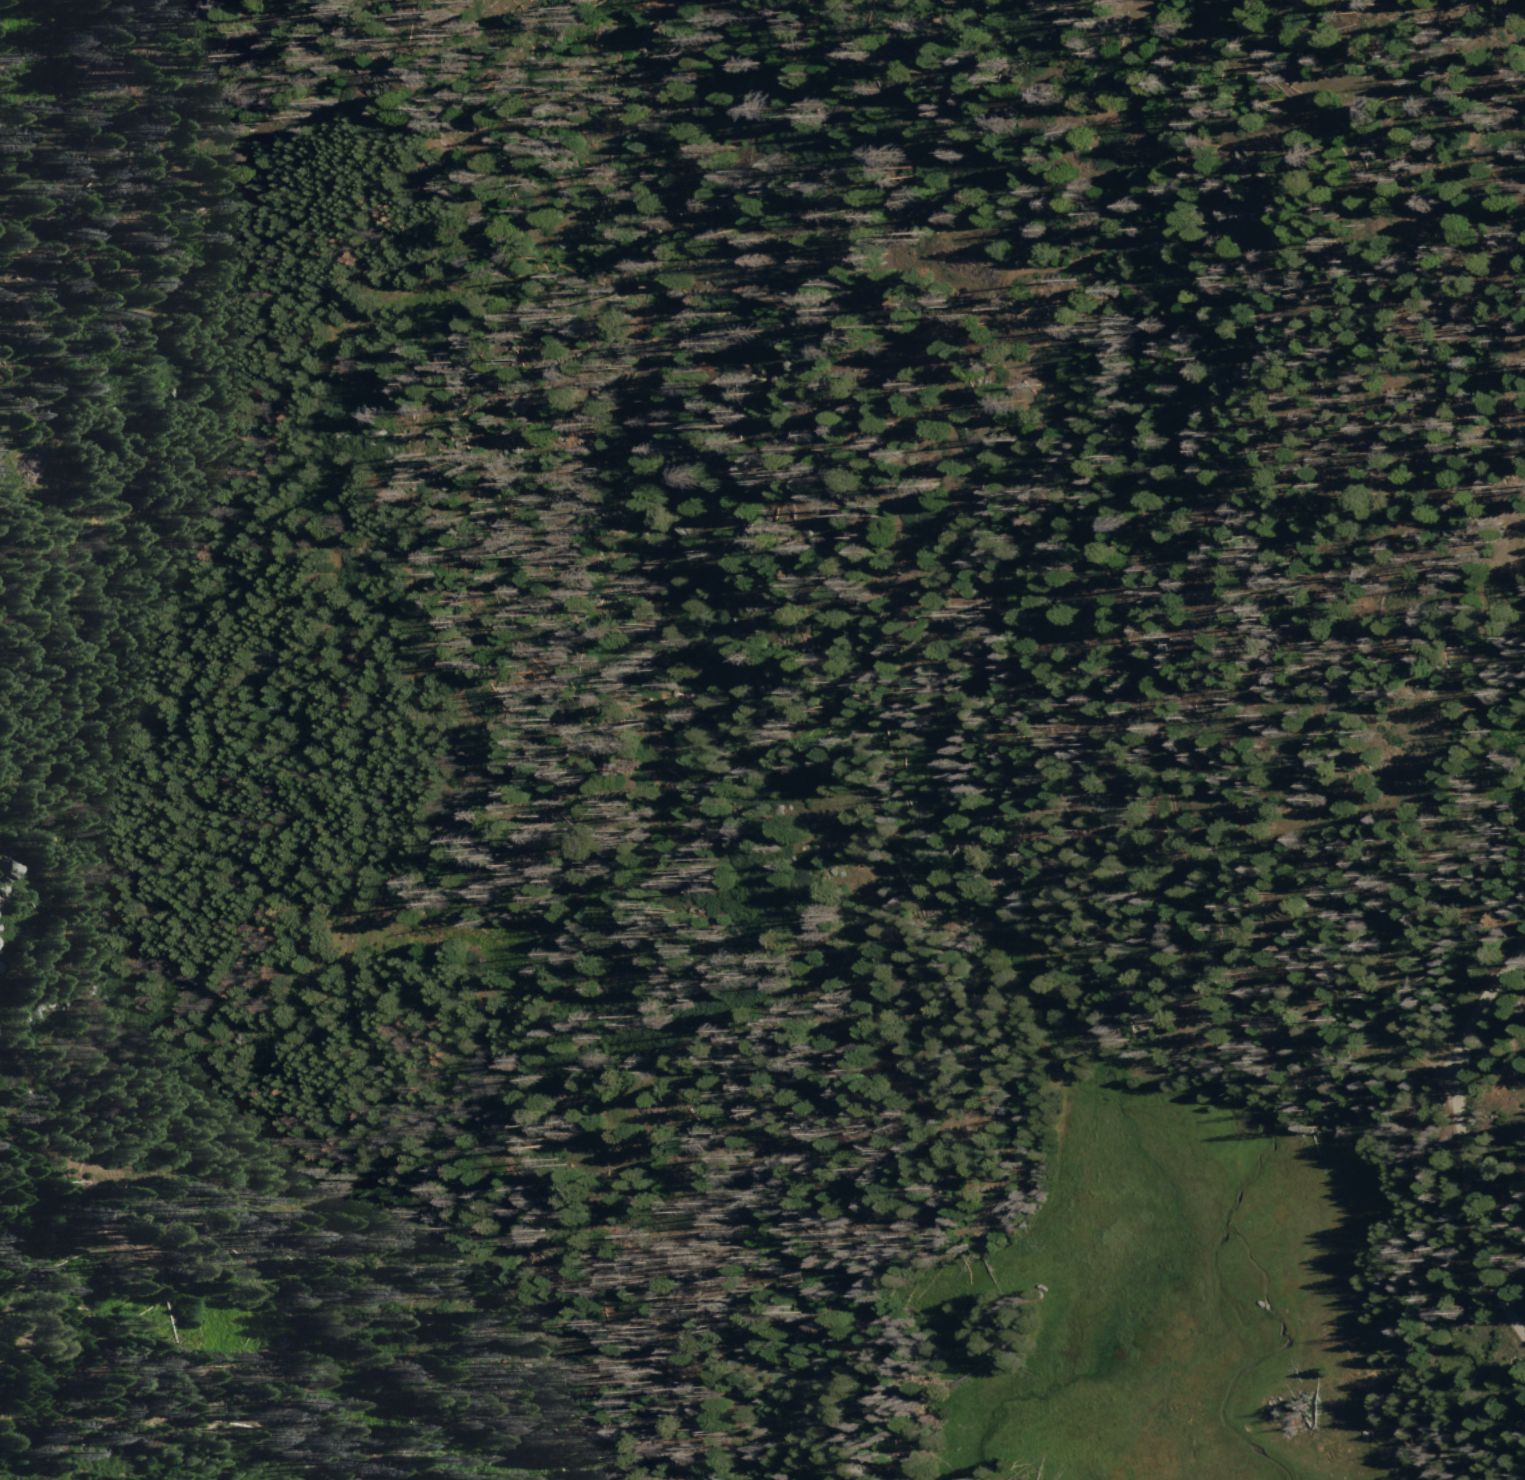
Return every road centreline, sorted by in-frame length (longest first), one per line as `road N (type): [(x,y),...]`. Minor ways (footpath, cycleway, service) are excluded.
road 1 (track): [(1450,1066),(1325,999),(1191,909),(1149,783),(1154,372),(1112,309),(939,266),(840,135),(844,0)]
road 2 (tertiary): [(1524,1330),(1476,1240),(1450,1066)]
road 3 (tertiary): [(1450,1066),(1469,1014),(1524,949)]

